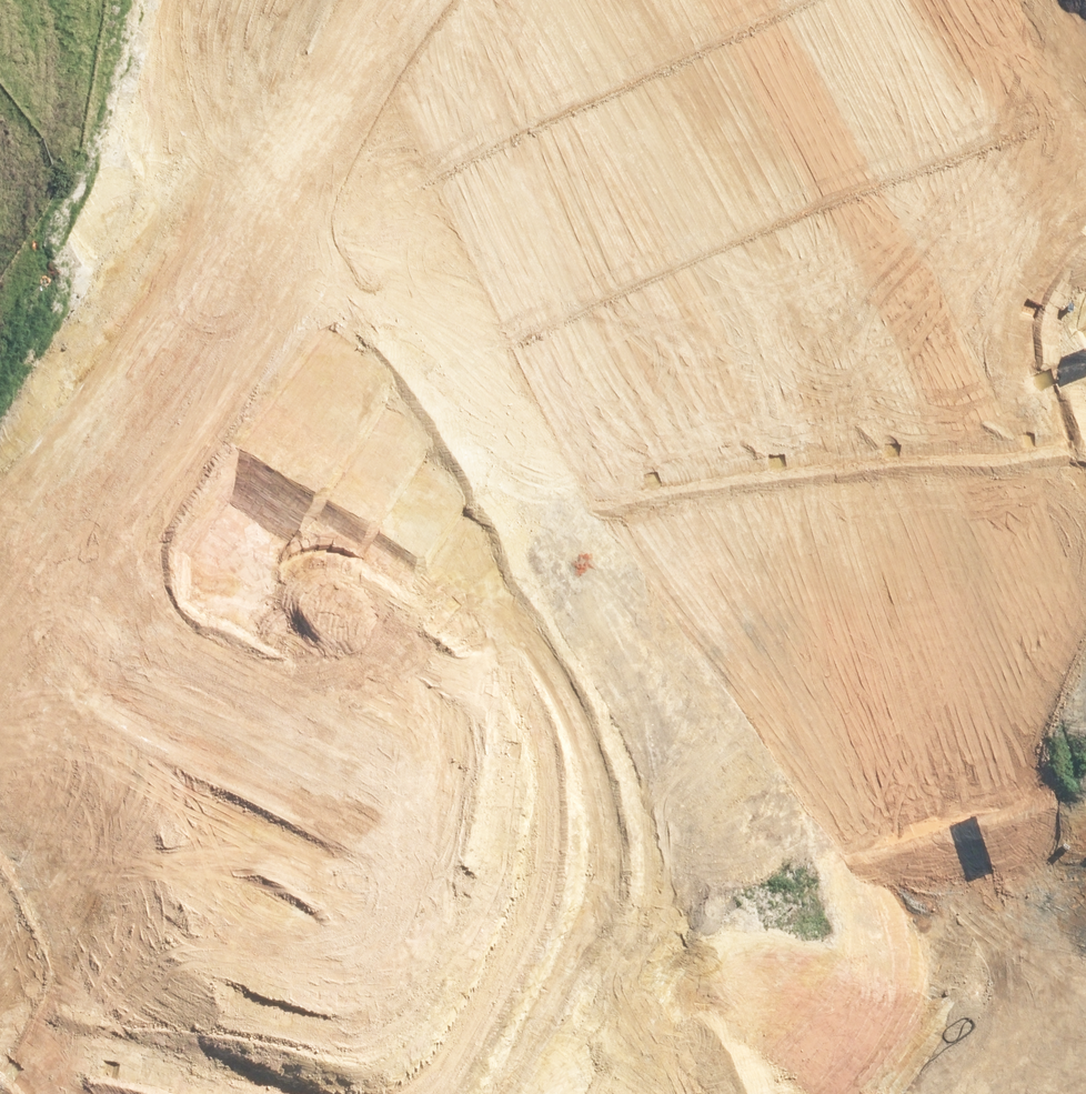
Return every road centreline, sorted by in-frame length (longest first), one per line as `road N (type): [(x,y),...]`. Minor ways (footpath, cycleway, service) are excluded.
road 1 (residential): [(301,255),(904,647),(981,644)]
road 2 (residential): [(795,0),(1085,706)]
road 3 (residential): [(71,601),(694,1022)]
road 4 (residential): [(301,255),(71,601)]
road 5 (unknown): [(1085,916),(1000,962),(817,1093)]
road 6 (residential): [(470,0),(301,255)]
road 7 (residential): [(71,601),(0,709)]
road 8 (unknown): [(694,1022),(800,1093)]

